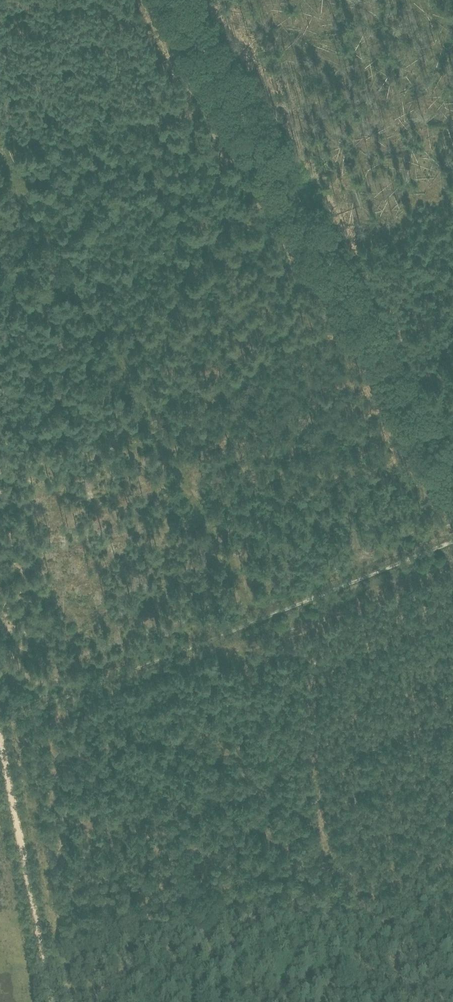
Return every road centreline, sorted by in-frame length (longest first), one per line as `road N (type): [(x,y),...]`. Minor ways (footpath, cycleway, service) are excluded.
road 1 (track): [(452,542),(0,721)]
road 2 (track): [(177,0),(336,275)]
road 3 (track): [(336,275),(452,477)]

